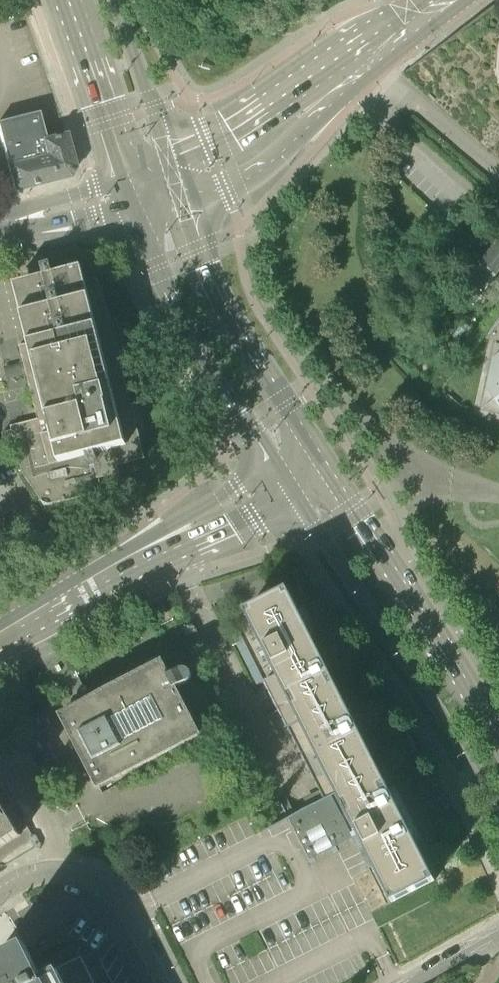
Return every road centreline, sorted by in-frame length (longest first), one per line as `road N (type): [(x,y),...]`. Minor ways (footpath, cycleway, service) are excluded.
road 1 (tertiary): [(286,479),(498,812)]
road 2 (tertiary): [(498,739),(321,458)]
road 3 (tertiary): [(128,190),(157,262),(286,479)]
road 4 (tertiary): [(321,458),(224,315),(173,174)]
road 5 (tertiary): [(35,622),(286,479)]
road 6 (residential): [(165,982),(104,882),(92,875),(59,873),(0,900)]
road 7 (tertiary): [(173,174),(240,144),(347,61)]
road 8 (tertiary): [(60,0),(128,190)]
road 9 (tertiary): [(173,174),(110,0)]
road 10 (unclassified): [(498,167),(347,61)]
road 11 (residential): [(0,222),(128,190)]

